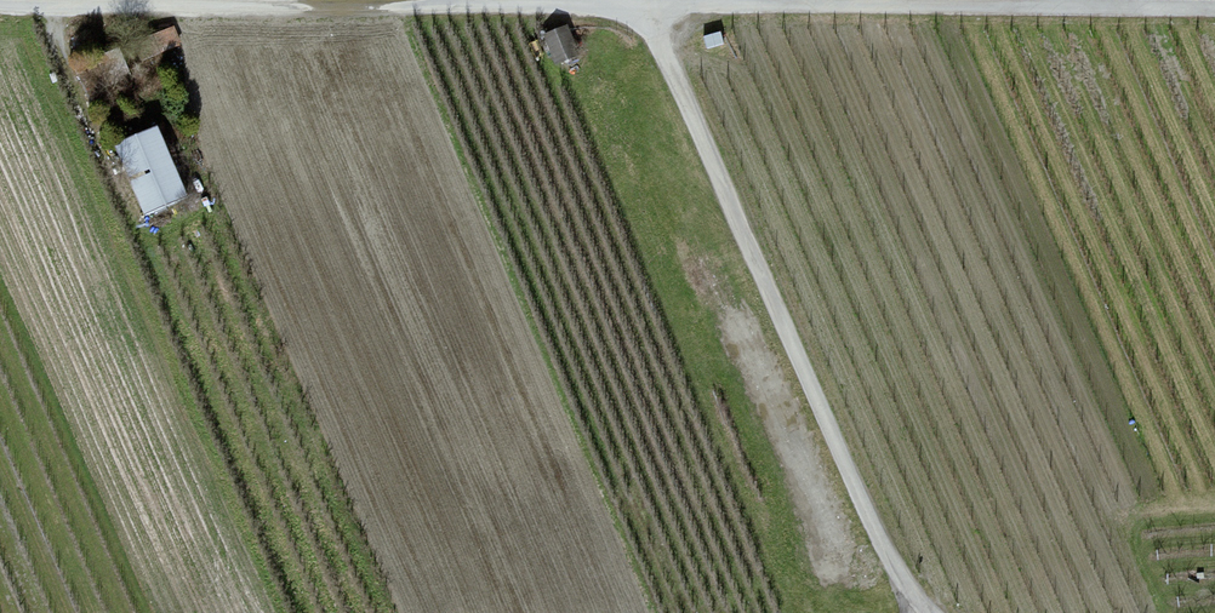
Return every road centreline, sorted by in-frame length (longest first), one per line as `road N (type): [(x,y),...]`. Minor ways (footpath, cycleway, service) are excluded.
road 1 (unclassified): [(643,8),(869,514),(926,612)]
road 2 (unclassified): [(0,5),(643,8)]
road 3 (unclassified): [(643,8),(1214,7)]
road 4 (track): [(134,224),(39,5)]

